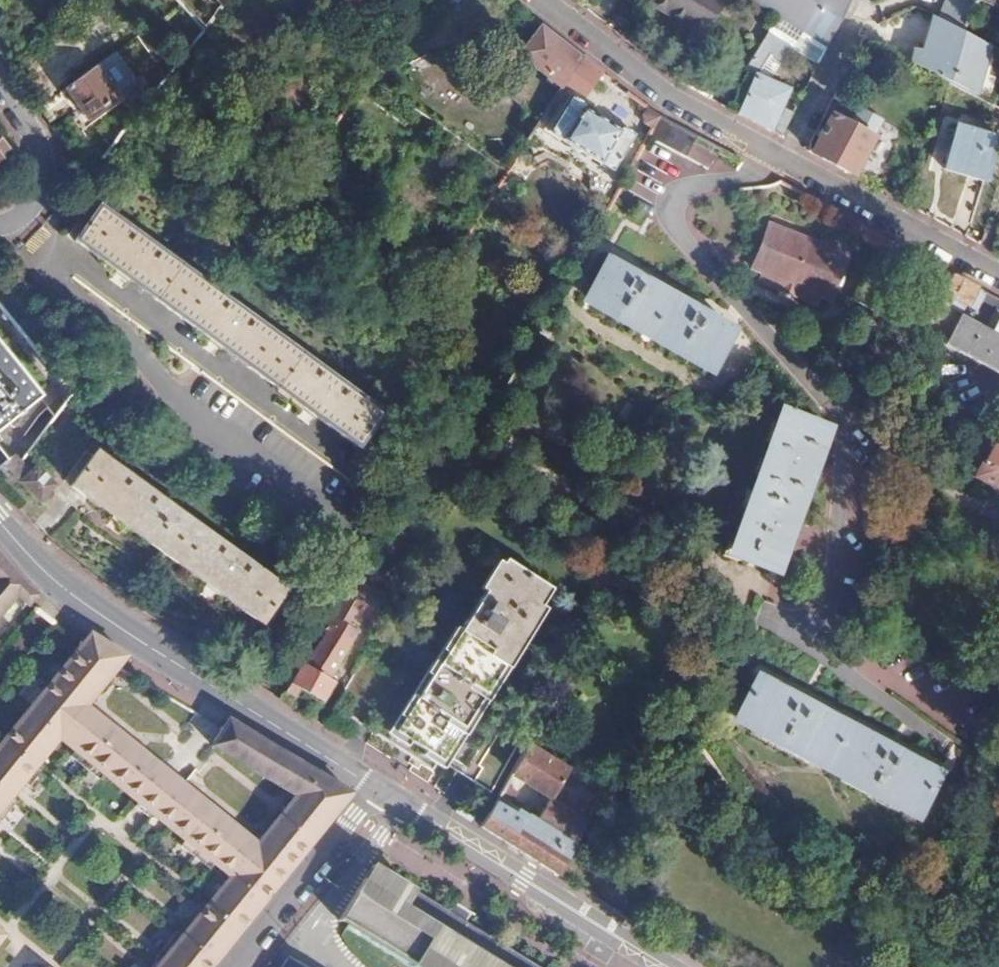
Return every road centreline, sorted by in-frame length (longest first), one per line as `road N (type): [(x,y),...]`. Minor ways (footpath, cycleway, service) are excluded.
road 1 (residential): [(998,270),(617,62),(534,0)]
road 2 (residential): [(385,793),(98,610),(0,521)]
road 3 (residential): [(665,966),(385,793)]
road 4 (unclassified): [(385,793),(241,966)]
road 5 (residential): [(0,229),(47,189),(48,155),(0,82)]

